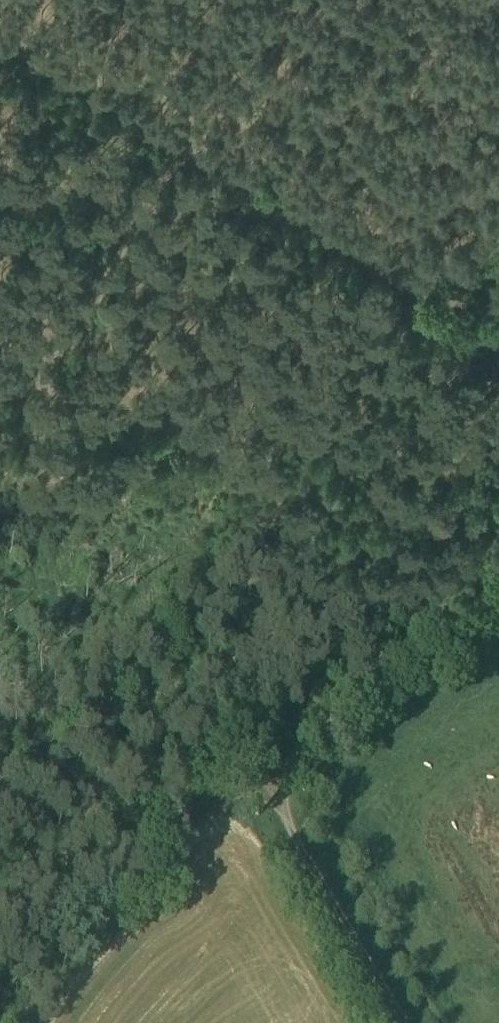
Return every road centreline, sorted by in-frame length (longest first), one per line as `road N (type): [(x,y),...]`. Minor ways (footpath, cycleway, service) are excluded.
road 1 (track): [(0,48),(234,170),(498,326)]
road 2 (track): [(195,149),(0,465)]
road 3 (track): [(274,794),(290,765),(457,624),(498,579)]
road 4 (track): [(274,794),(409,1022)]

